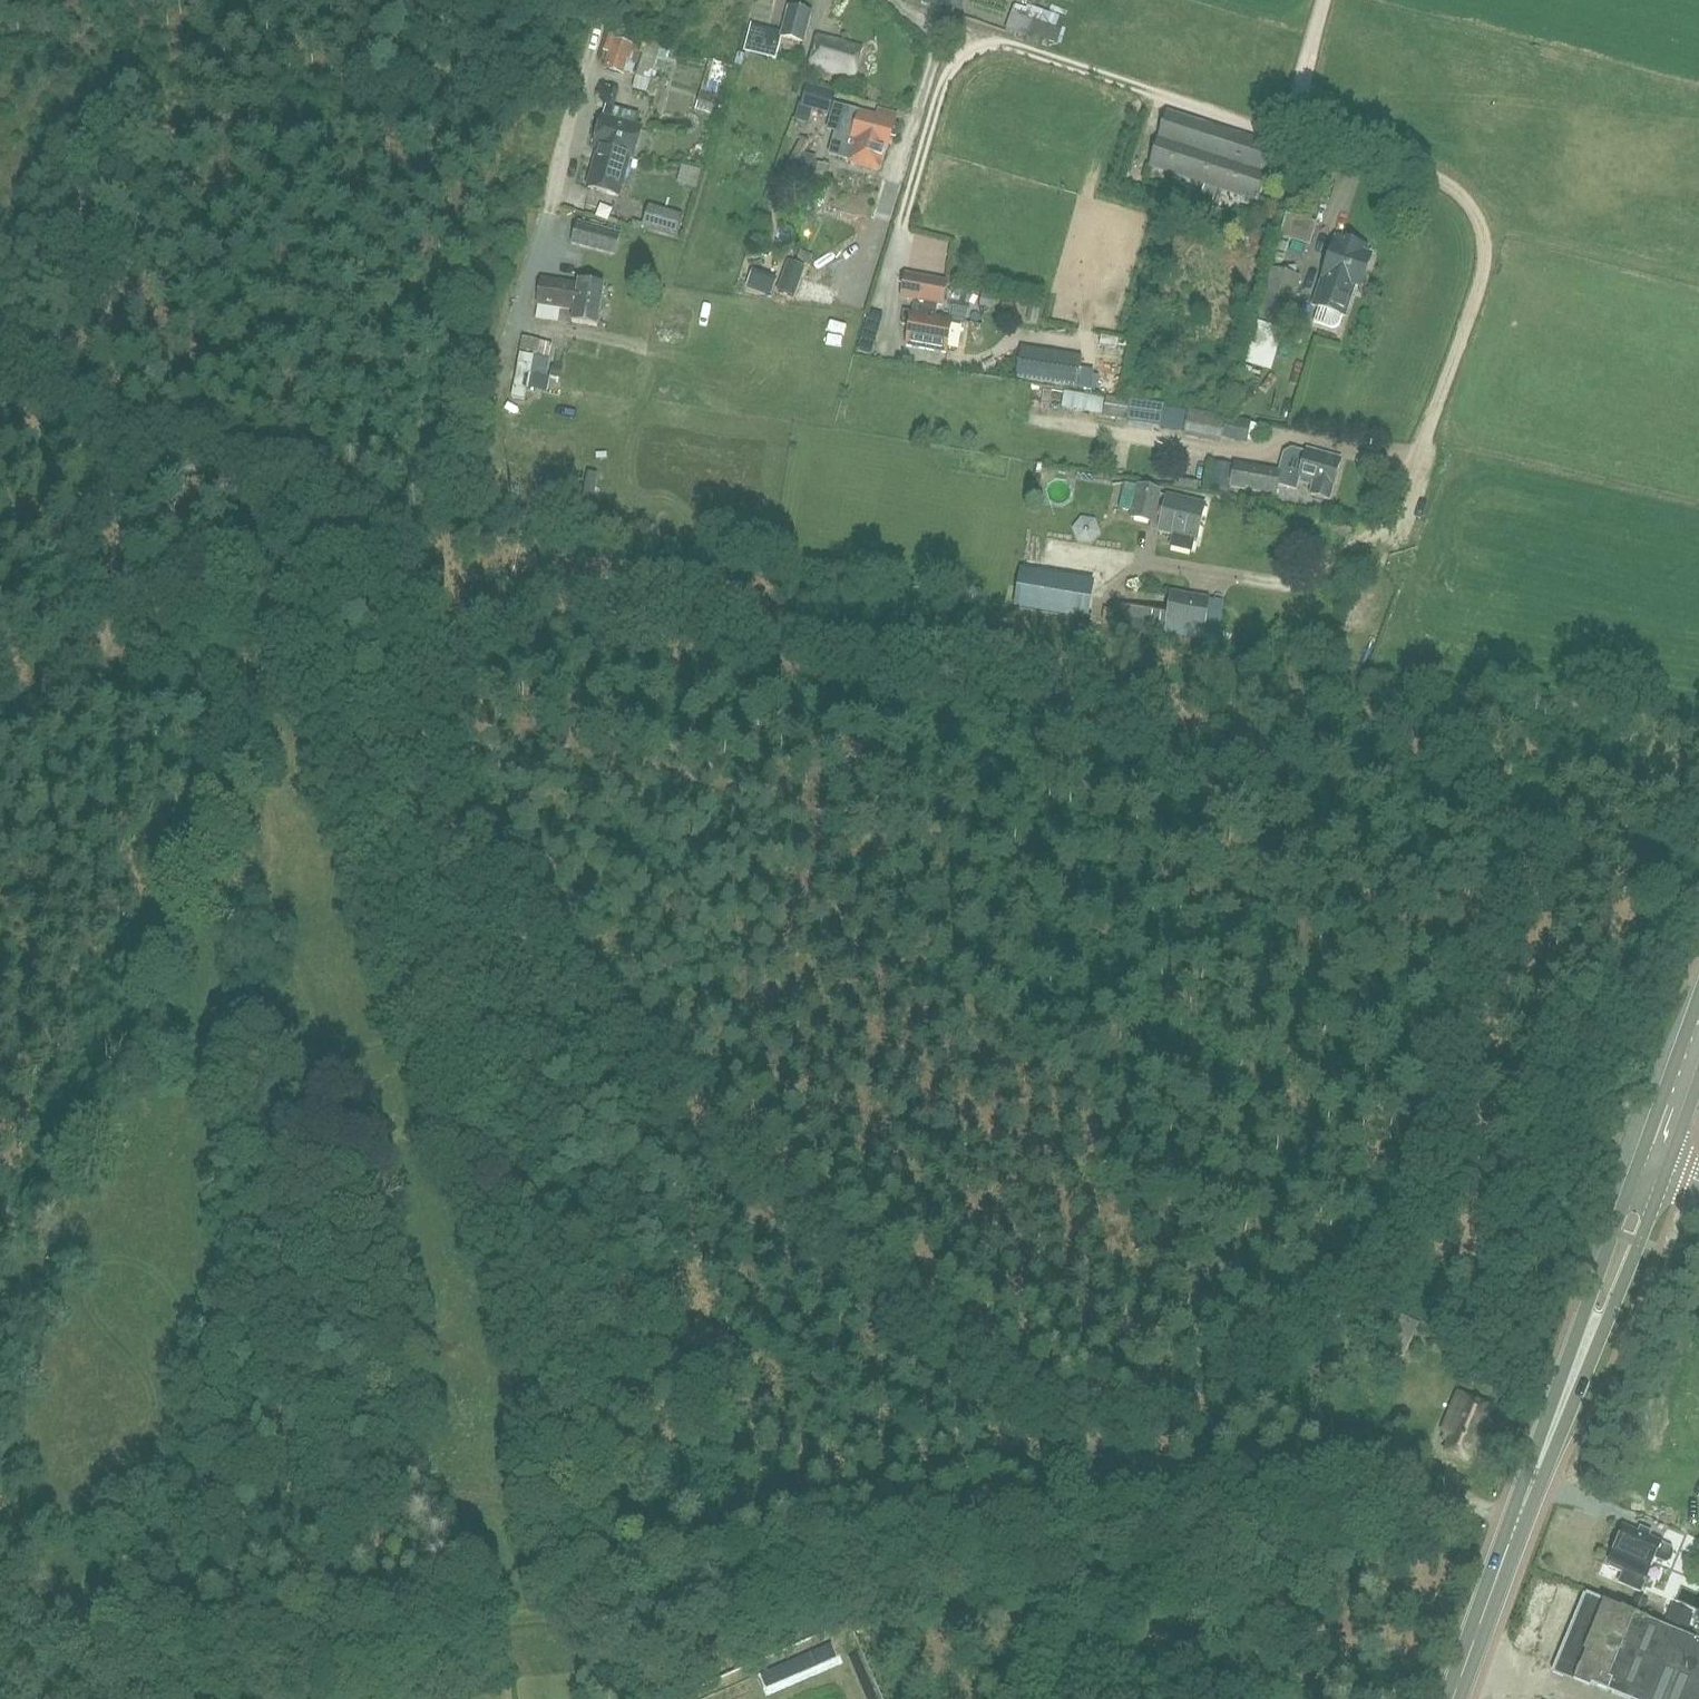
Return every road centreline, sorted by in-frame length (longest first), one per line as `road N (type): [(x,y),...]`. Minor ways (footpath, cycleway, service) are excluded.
road 1 (secondary): [(1452,1698),(1654,1164)]
road 2 (track): [(902,219),(960,33),(1285,137)]
road 3 (track): [(1479,226),(1478,283),(1392,523),(1328,559)]
road 4 (track): [(1479,226),(1437,179),(1285,137),(1326,0)]
road 5 (track): [(525,280),(609,0)]
road 6 (secondary): [(1654,1164),(1698,1040)]

